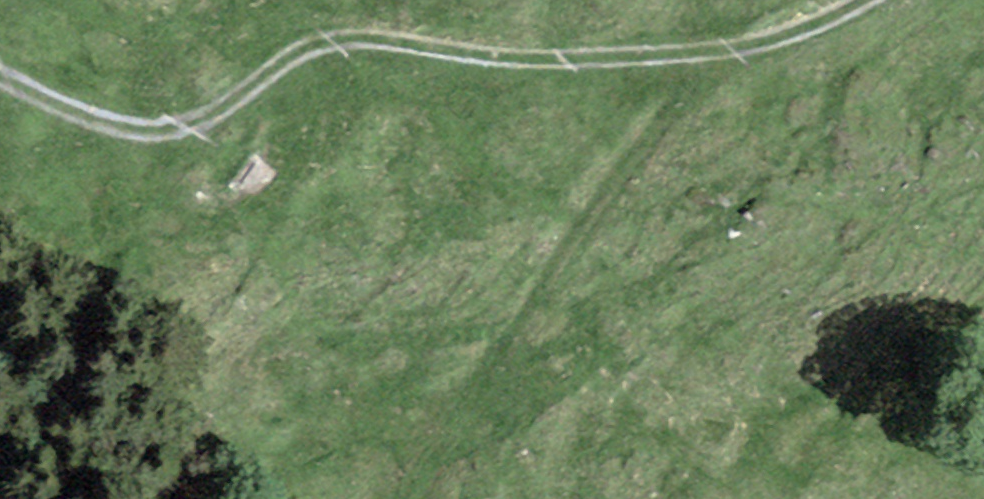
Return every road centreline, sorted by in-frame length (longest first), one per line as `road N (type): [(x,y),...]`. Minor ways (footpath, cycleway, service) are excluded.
road 1 (track): [(860,0),(816,25),(721,52),(509,58),(377,39),(322,41),(204,114),(139,127),(0,72)]
road 2 (track): [(408,498),(610,175),(721,52)]

